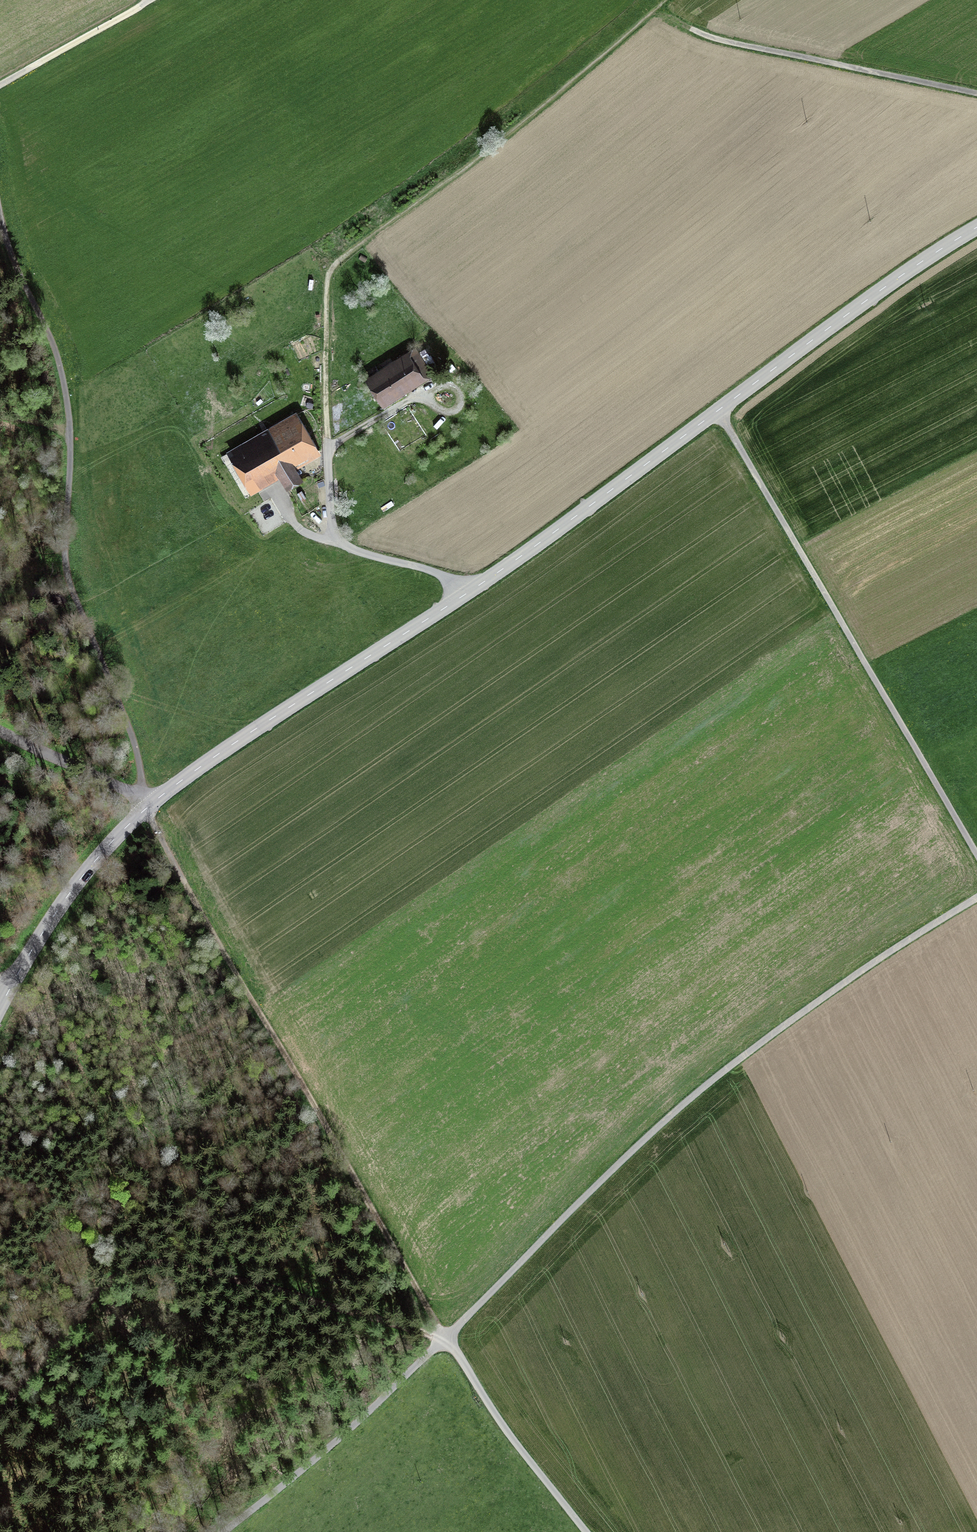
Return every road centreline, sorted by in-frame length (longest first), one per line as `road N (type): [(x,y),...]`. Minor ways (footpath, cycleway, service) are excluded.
road 1 (secondary): [(150,804),(494,575),(976,227)]
road 2 (residential): [(444,1337),(679,1108),(848,981),(976,898)]
road 3 (track): [(0,212),(66,395),(71,583),(136,748),(150,804)]
road 4 (track): [(158,832),(444,1337)]
road 5 (track): [(718,410),(976,856)]
road 6 (unclassified): [(224,1531),(367,1414),(444,1337)]
road 7 (track): [(976,94),(690,29)]
road 8 (secondary): [(0,1007),(65,898),(150,804)]
road 9 (unclassified): [(444,1337),(585,1531)]
road 10 (track): [(348,253),(326,286),(326,452)]
road 11 (track): [(151,0),(0,86)]
road 12 (tertiary): [(150,804),(0,732)]

